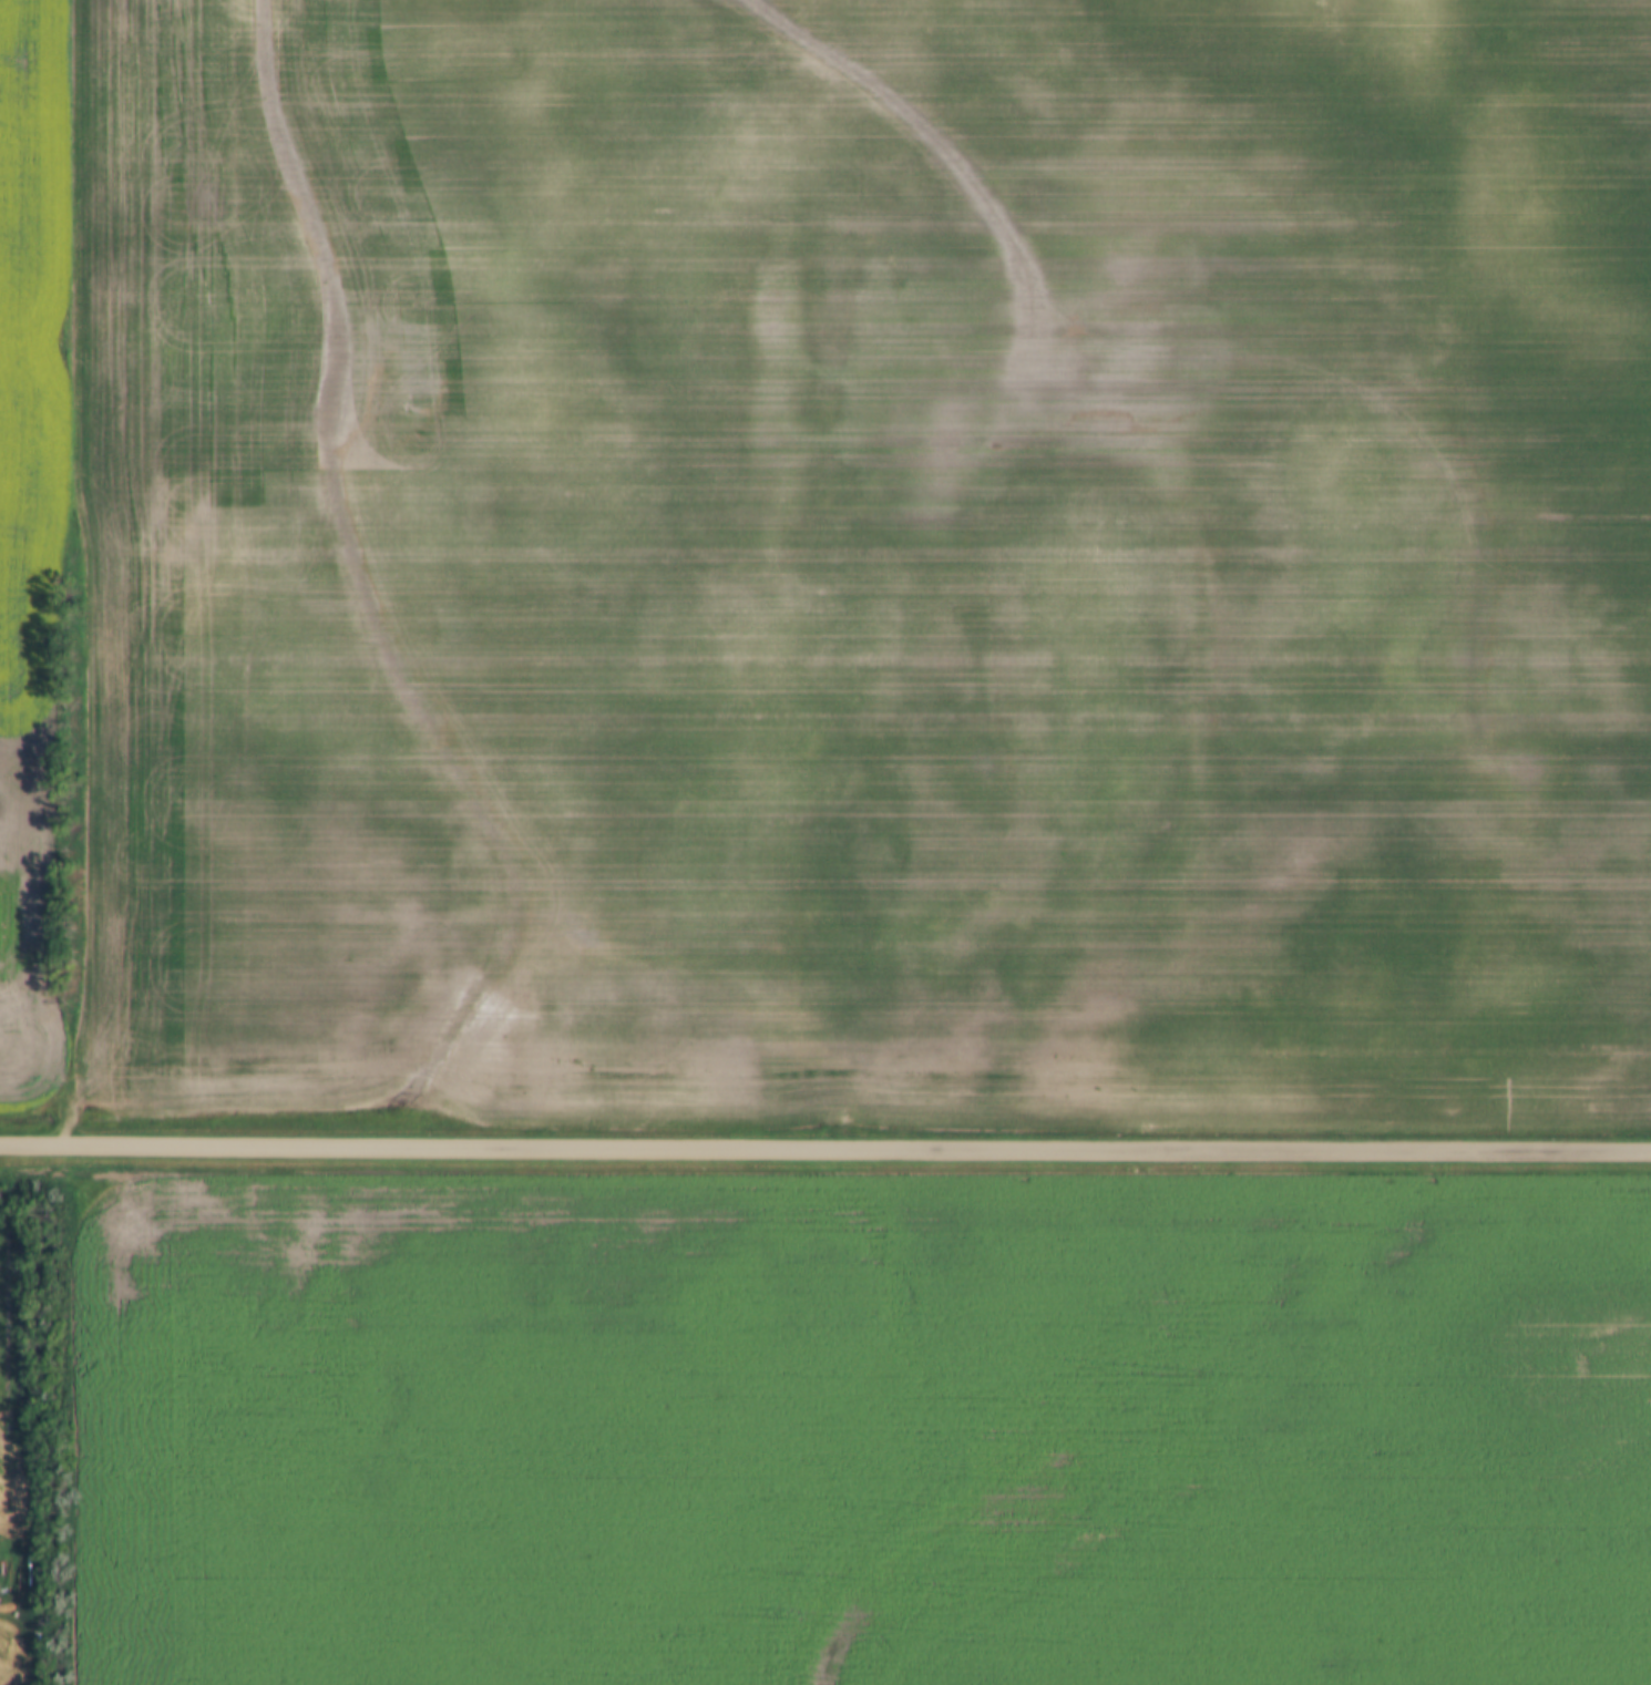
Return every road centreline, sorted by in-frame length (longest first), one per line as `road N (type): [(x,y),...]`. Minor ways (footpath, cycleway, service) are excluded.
road 1 (residential): [(0,1143),(1650,1150)]

